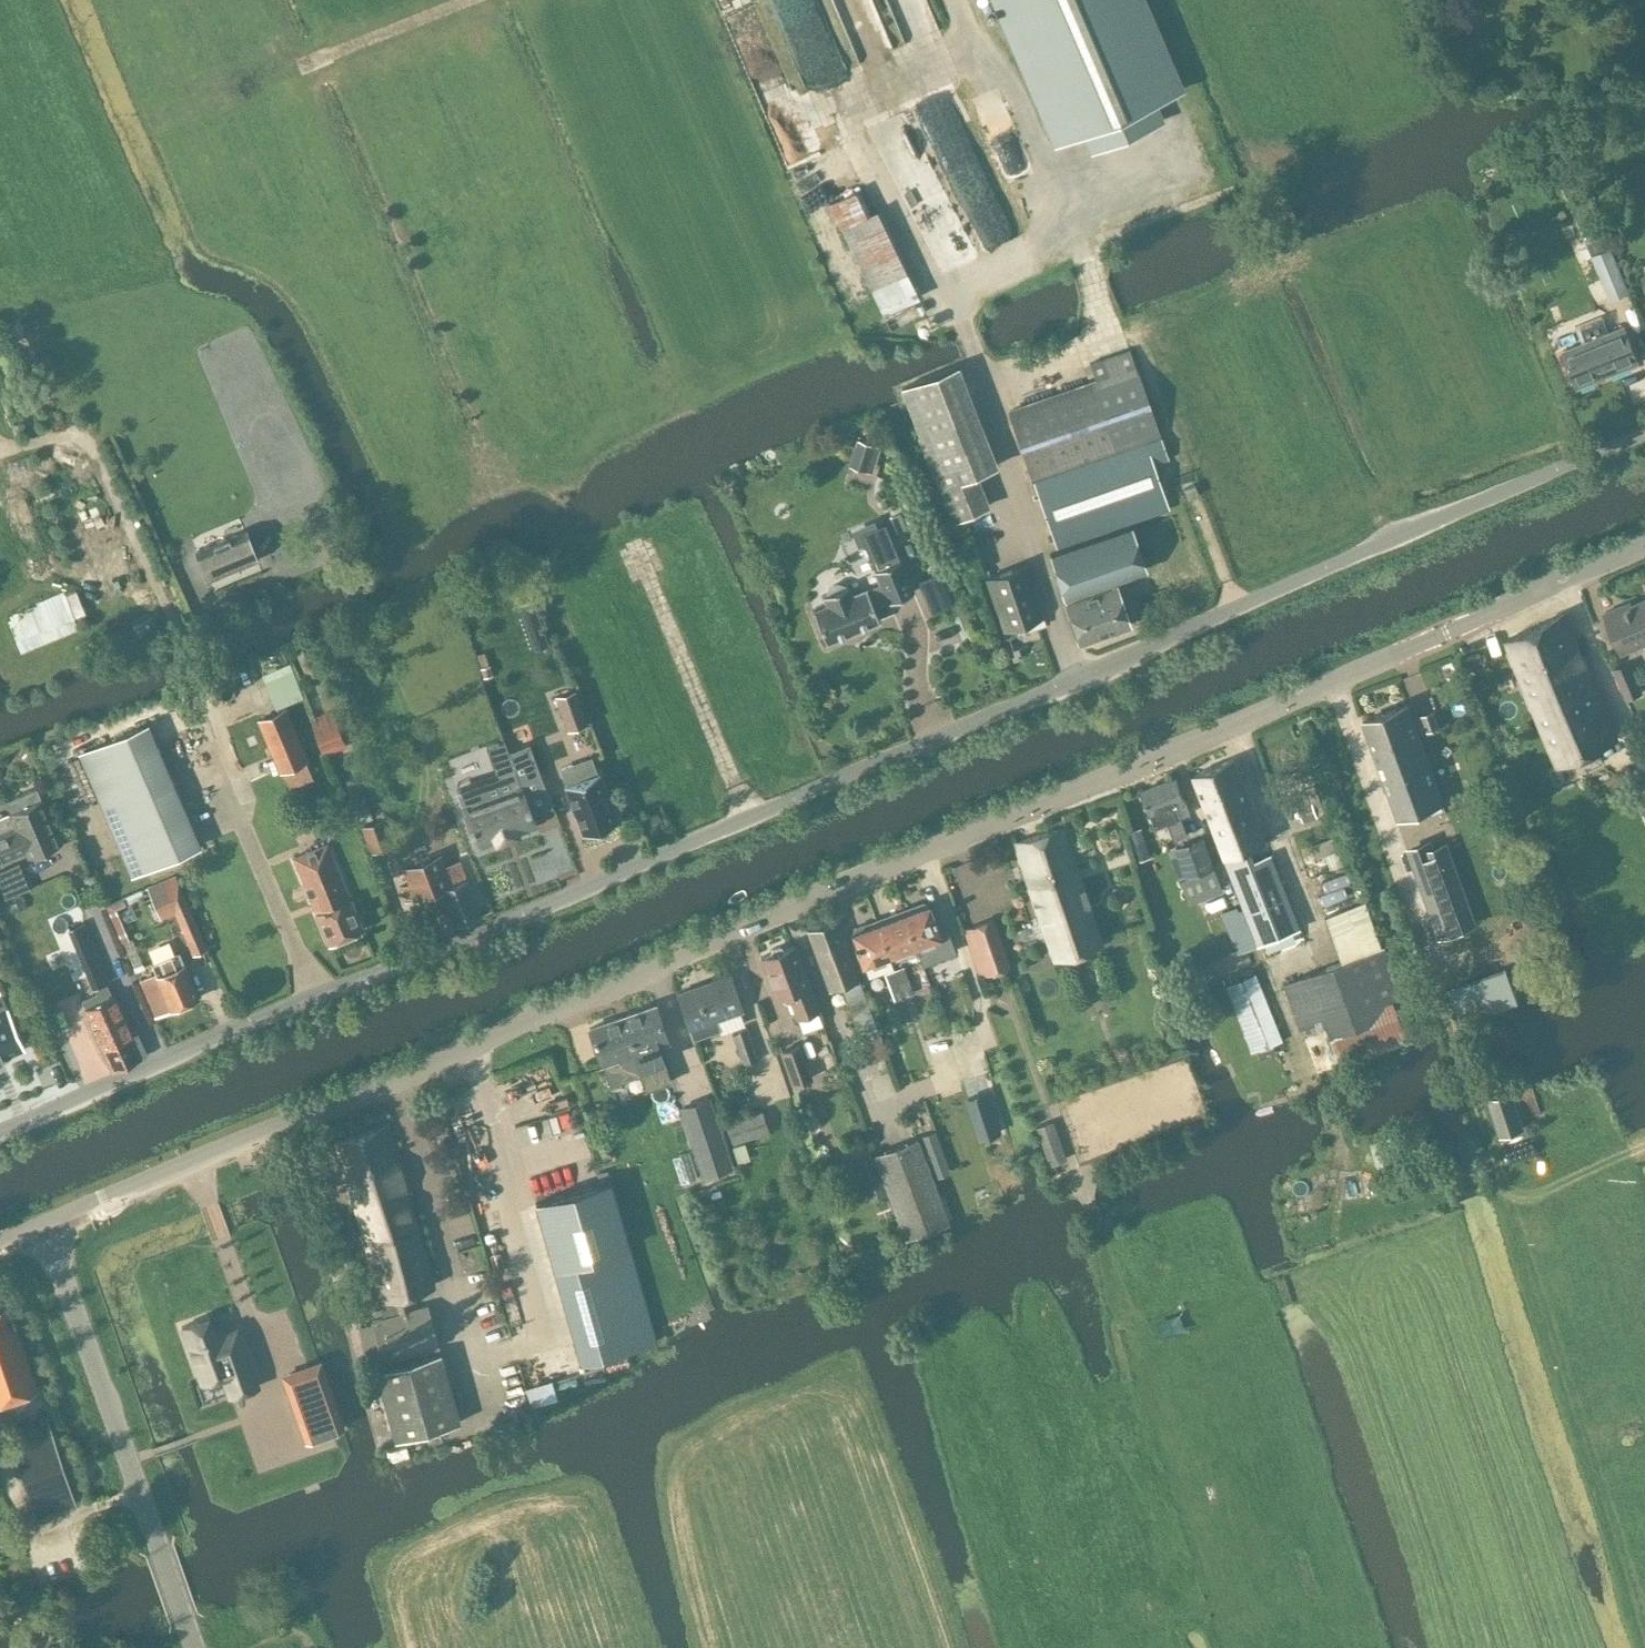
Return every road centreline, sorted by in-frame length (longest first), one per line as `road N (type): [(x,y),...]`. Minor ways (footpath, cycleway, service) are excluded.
road 1 (unclassified): [(0,1131),(1644,431)]
road 2 (tertiary): [(41,1229),(1644,543)]
road 3 (track): [(313,1001),(189,703),(194,671),(183,641),(78,428),(0,447)]
road 4 (unclassified): [(193,1647),(41,1229)]
road 5 (track): [(982,367),(778,0)]

